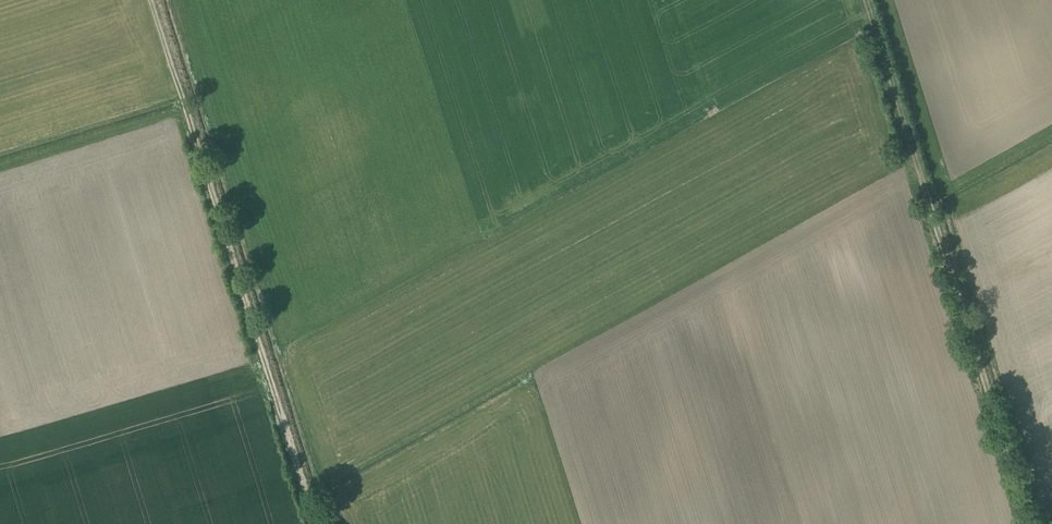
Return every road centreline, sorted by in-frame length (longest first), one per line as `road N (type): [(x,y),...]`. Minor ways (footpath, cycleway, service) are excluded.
road 1 (track): [(864,0),(1028,523)]
road 2 (track): [(319,523),(157,0)]

